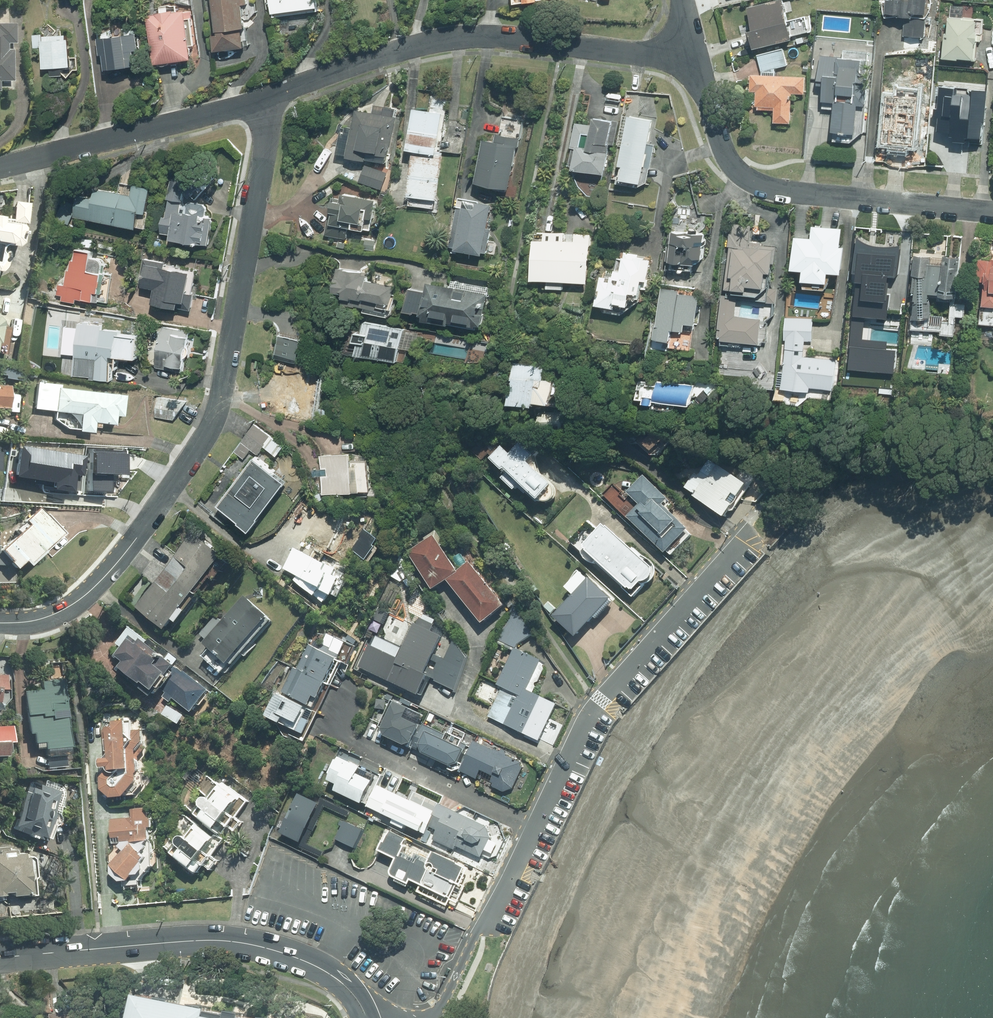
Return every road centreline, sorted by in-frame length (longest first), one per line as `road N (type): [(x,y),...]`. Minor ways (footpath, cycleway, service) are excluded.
road 1 (residential): [(266,98),(269,138),(226,368),(202,437),(119,560),(79,600),(54,615),(0,622)]
road 2 (residential): [(754,521),(586,717),(481,925)]
road 3 (residential): [(690,56),(564,41),(441,40),(266,98)]
road 4 (tertiary): [(0,956),(247,941),(326,969),(351,990),(366,1017)]
road 5 (residential): [(690,56),(728,157),(748,179),(779,191),(992,211)]
road 6 (residential): [(266,98),(0,165)]

